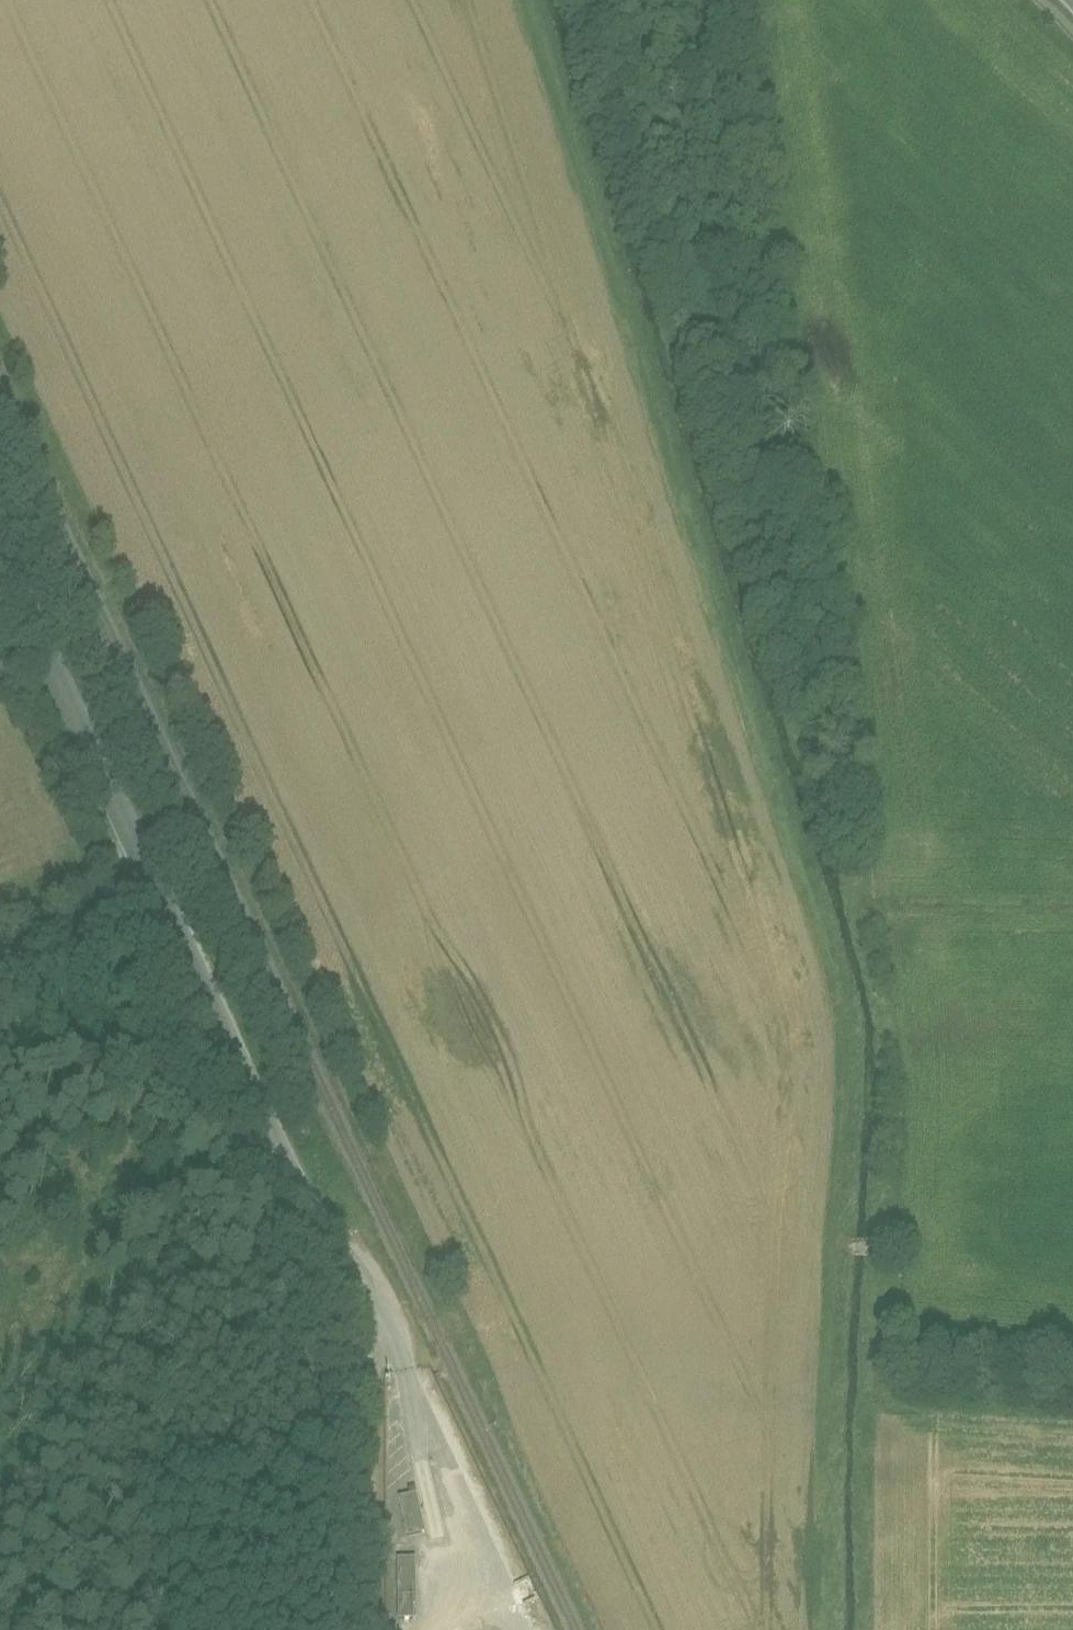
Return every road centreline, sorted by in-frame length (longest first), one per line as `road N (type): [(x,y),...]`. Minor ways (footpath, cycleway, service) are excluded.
road 1 (track): [(367,1629),(376,1303)]
road 2 (track): [(160,894),(0,973)]

